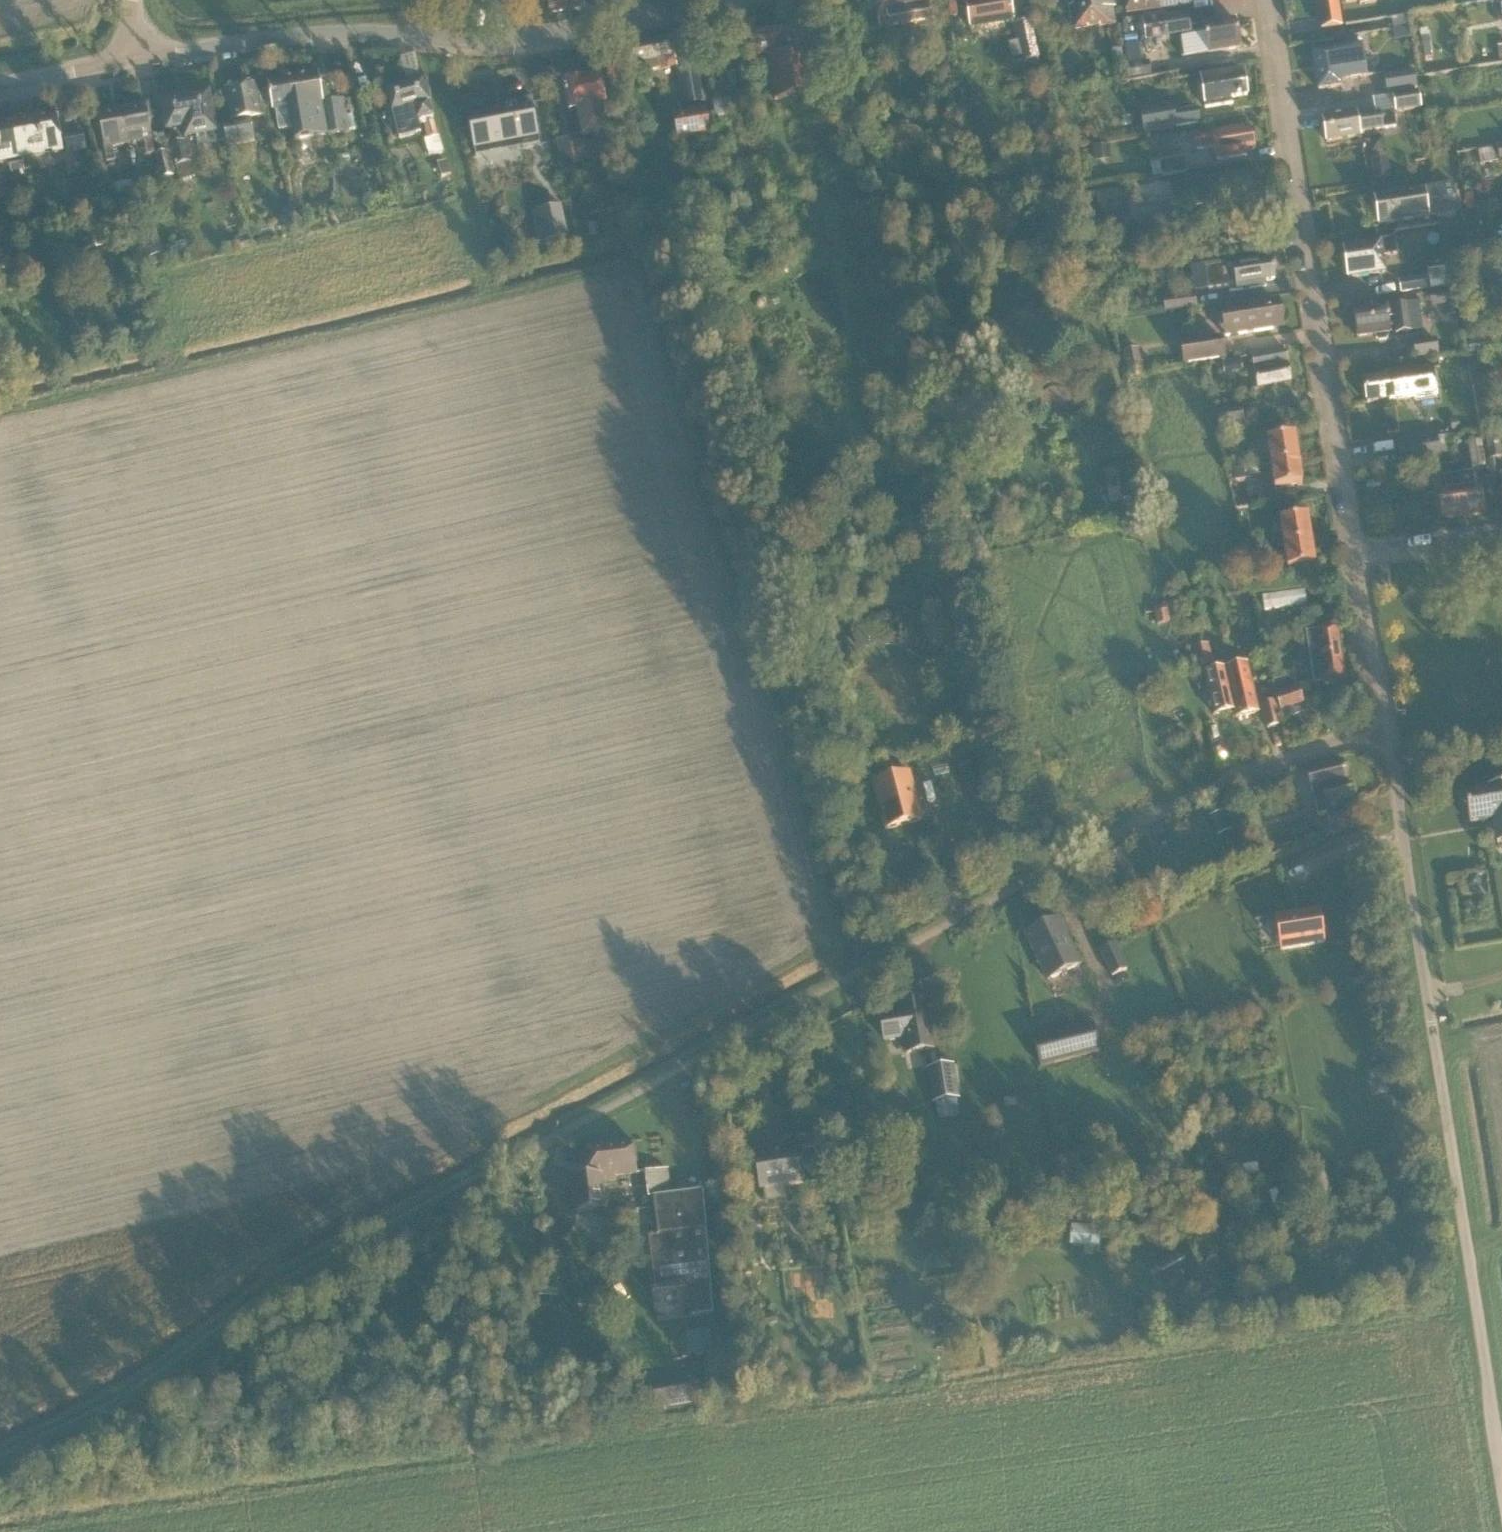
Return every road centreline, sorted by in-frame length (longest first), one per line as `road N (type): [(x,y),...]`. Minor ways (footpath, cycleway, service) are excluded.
road 1 (residential): [(518,1157),(1219,785),(1382,736)]
road 2 (unclassified): [(1501,1484),(1382,736)]
road 3 (tertiary): [(129,59),(342,32),(520,41),(720,0)]
road 4 (residential): [(1353,562),(1267,0)]
road 5 (residential): [(1382,736),(1353,562)]
road 6 (residential): [(1353,562),(1501,544)]
road 7 (tertiary): [(0,84),(129,59)]

